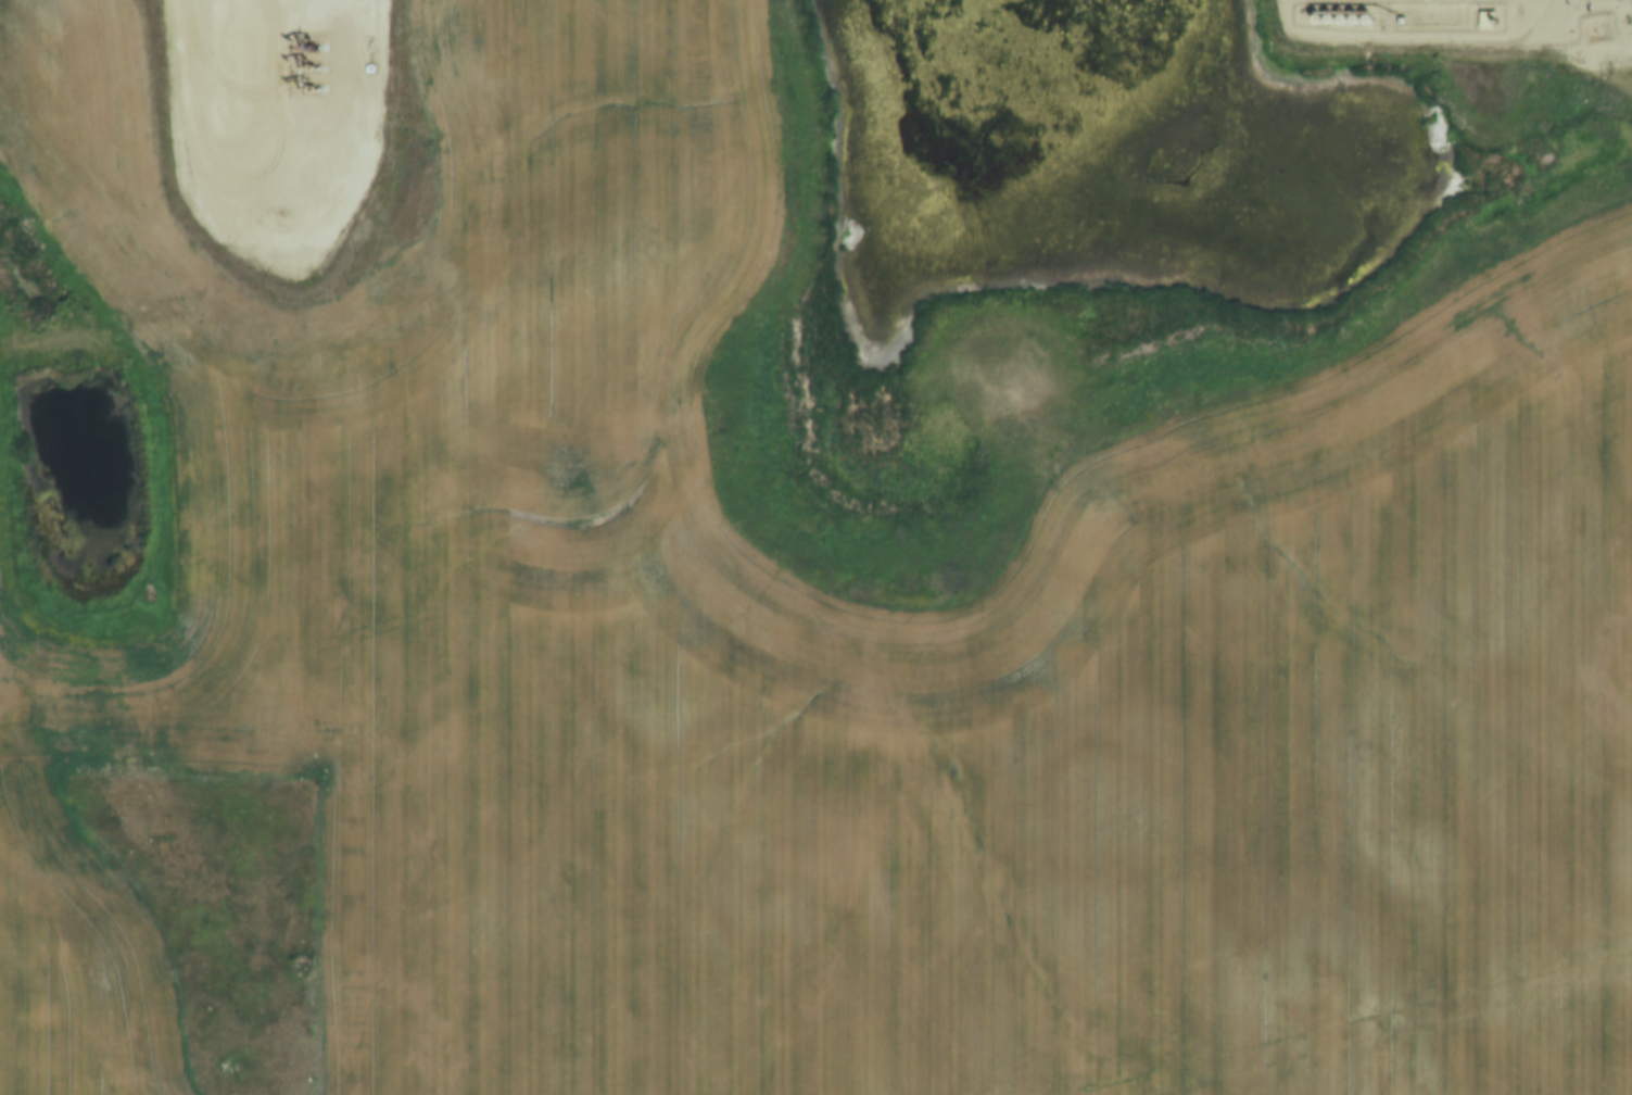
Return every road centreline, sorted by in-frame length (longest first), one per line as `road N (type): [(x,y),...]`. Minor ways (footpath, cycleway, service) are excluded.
road 1 (track): [(0,724),(68,763),(245,921),(268,982),(267,1061)]

